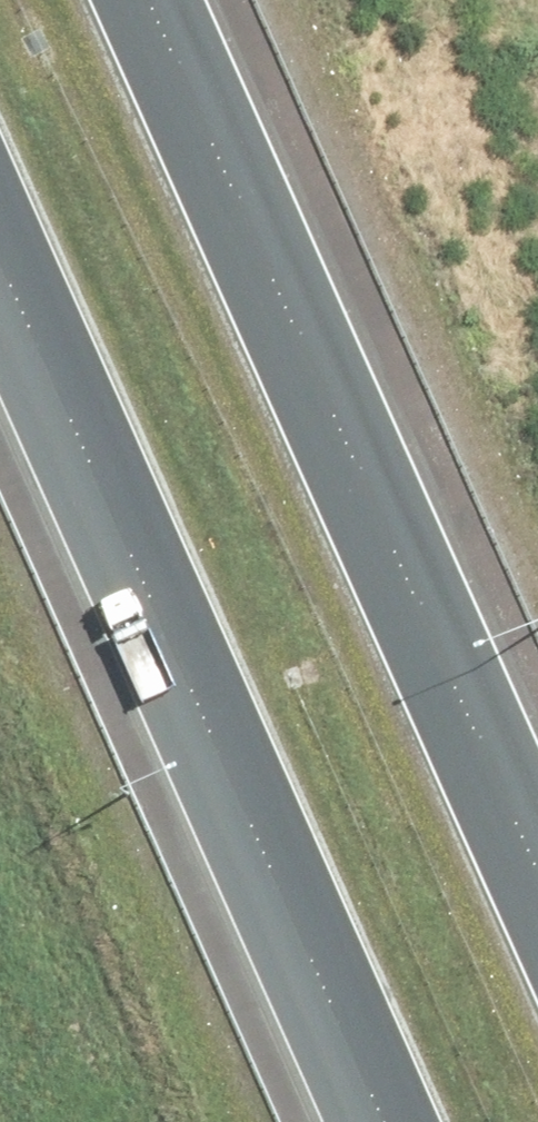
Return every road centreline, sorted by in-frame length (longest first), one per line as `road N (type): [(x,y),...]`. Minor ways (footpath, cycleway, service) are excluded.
road 1 (motorway): [(359,1121),(0,318)]
road 2 (motorway): [(182,0),(537,801)]

